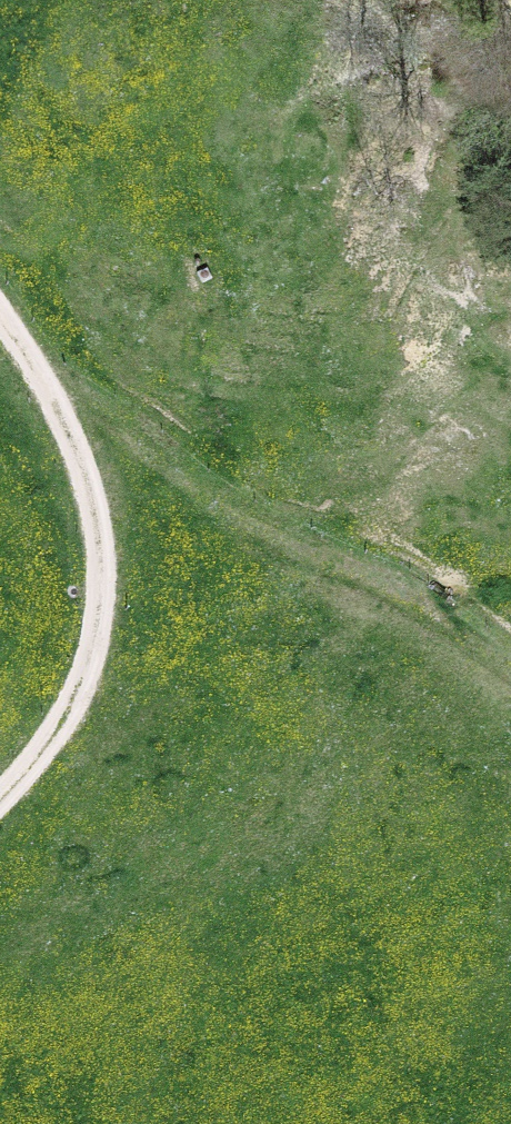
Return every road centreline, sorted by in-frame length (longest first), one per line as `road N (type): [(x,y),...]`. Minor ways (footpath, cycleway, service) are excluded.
road 1 (track): [(52,403),(391,589),(510,670)]
road 2 (track): [(52,403),(94,531),(94,621),(68,709),(0,793)]

